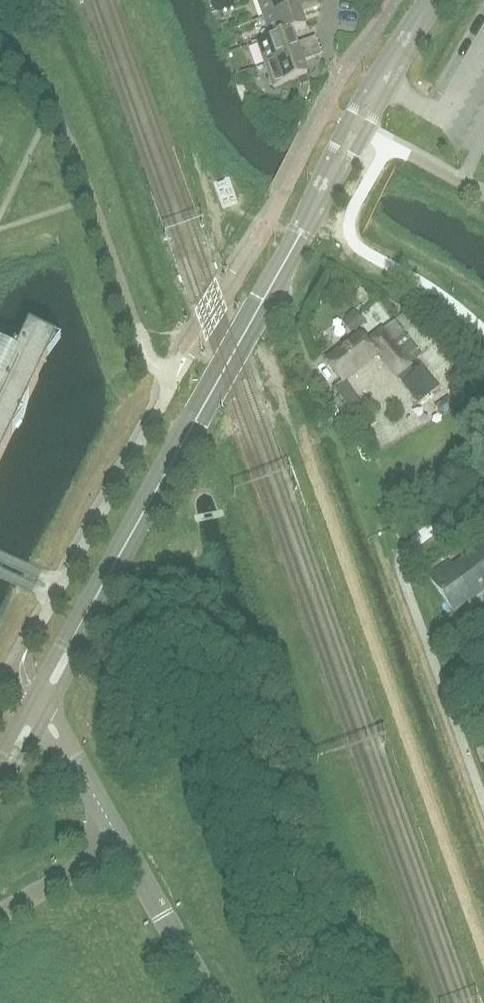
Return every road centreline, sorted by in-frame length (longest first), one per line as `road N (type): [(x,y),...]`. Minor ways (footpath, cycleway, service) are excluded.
road 1 (tertiary): [(39,705),(430,0)]
road 2 (unclassified): [(212,1002),(120,841)]
road 3 (unclassified): [(120,841),(39,705)]
road 4 (unclassified): [(0,915),(120,841)]

